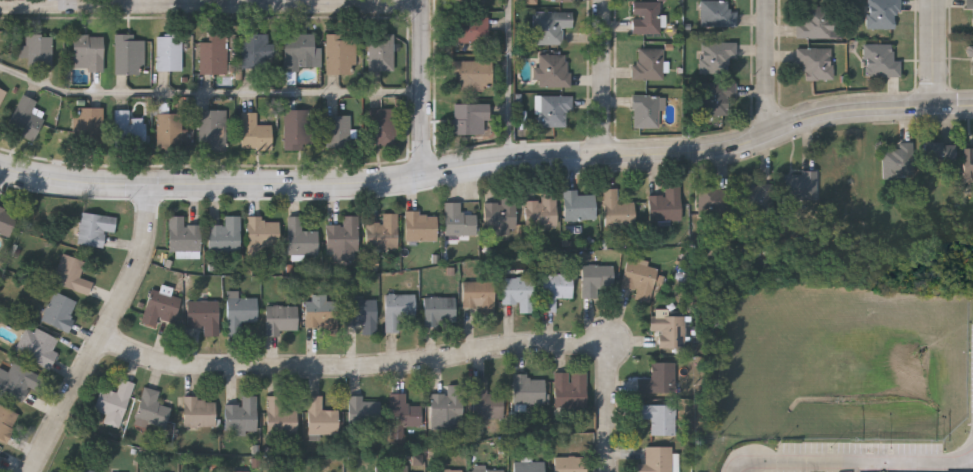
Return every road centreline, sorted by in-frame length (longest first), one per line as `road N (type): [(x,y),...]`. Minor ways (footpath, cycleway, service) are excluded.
road 1 (tertiary): [(972,107),(821,114),(733,147),(500,163),(396,180),(76,184),(0,169)]
road 2 (residential): [(104,338),(159,360),(211,364),(404,365),(528,343),(600,345),(606,352)]
road 3 (residential): [(425,5),(0,6)]
road 4 (residential): [(33,471),(143,266),(153,185)]
road 5 (residential): [(425,0),(425,176)]
road 6 (residential): [(604,0),(604,158)]
road 7 (residential): [(770,0),(773,136)]
road 8 (residential): [(606,352),(613,471)]

